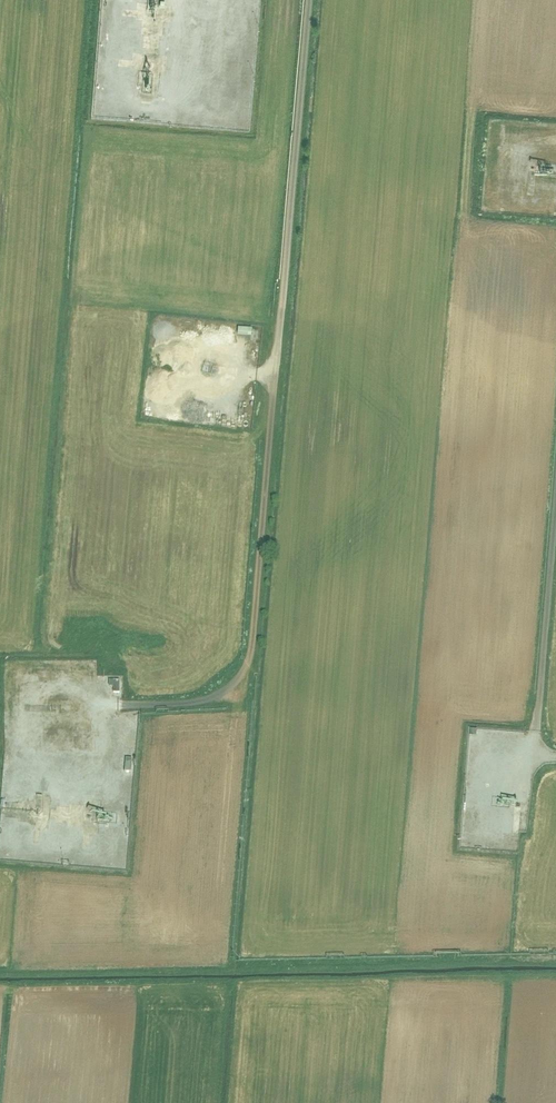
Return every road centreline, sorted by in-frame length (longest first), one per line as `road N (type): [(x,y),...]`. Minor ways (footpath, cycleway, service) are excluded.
road 1 (track): [(555,537),(540,732)]

